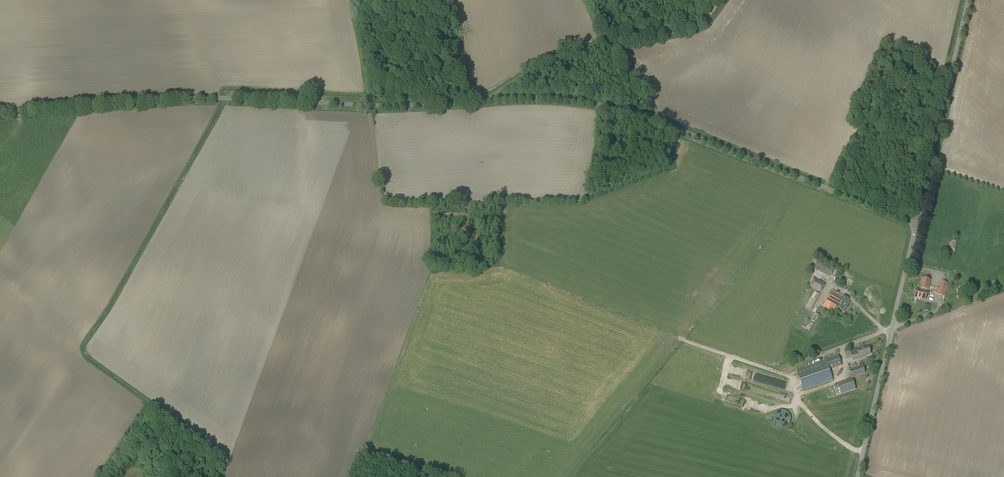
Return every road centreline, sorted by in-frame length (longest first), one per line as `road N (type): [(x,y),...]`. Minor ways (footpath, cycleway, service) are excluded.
road 1 (unclassified): [(916,223),(648,118),(572,100),(390,106),(198,98),(0,113)]
road 2 (unclassified): [(857,476),(916,223)]
road 3 (track): [(719,0),(694,25),(571,52),(492,100)]
road 4 (unclassified): [(916,223),(968,0)]

